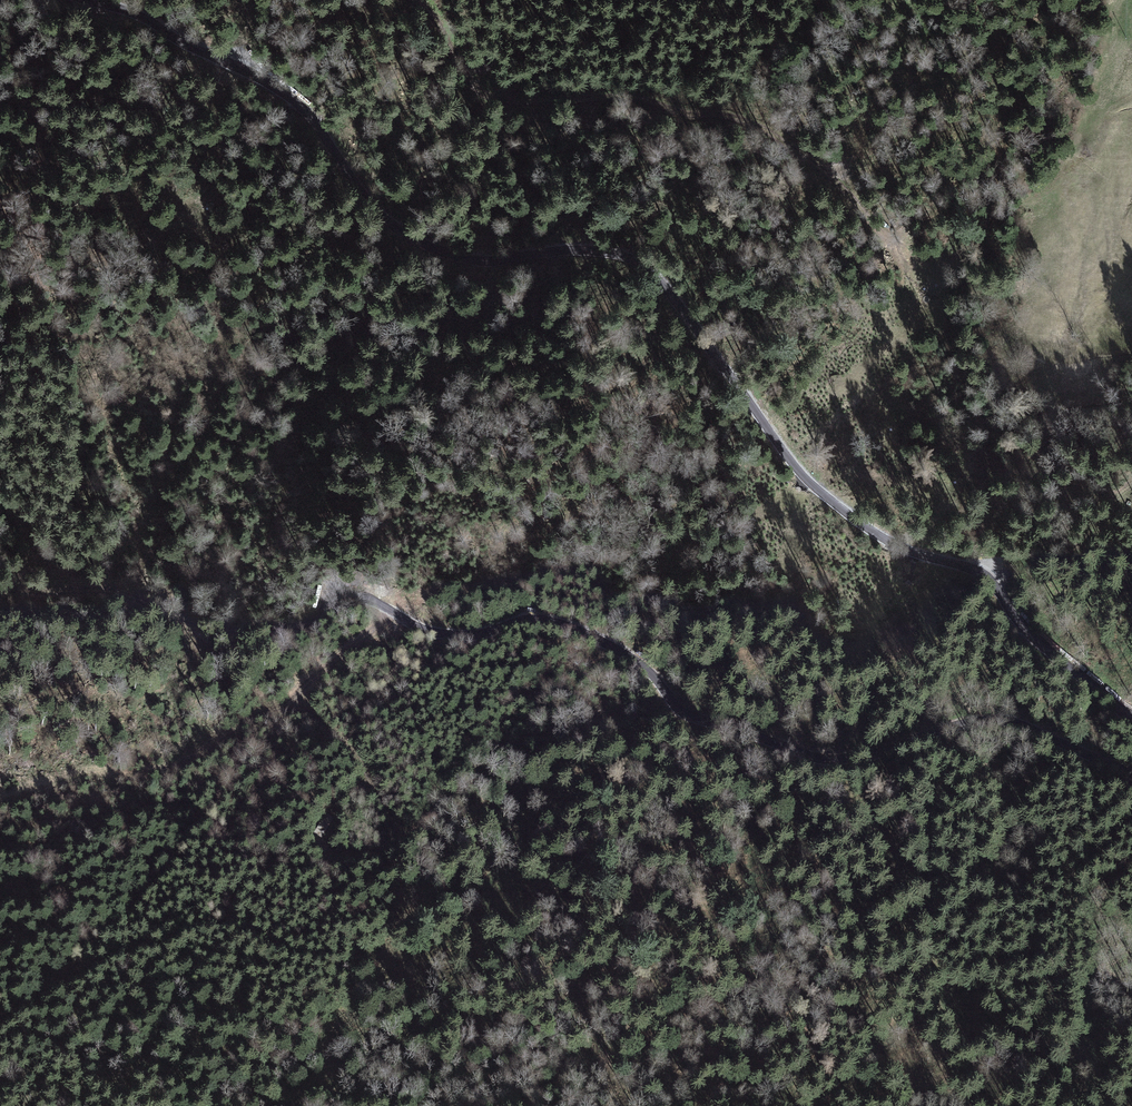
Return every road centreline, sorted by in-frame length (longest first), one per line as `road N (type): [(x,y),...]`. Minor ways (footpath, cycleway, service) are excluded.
road 1 (track): [(102,0),(138,12),(297,106),(331,134),(376,200),(446,246),(596,256),(640,281),(696,333),(755,423),(825,505),(942,558),(998,597),(1131,718)]
road 2 (track): [(0,587),(96,587),(213,625),(268,632),(367,594),(432,631),(494,629),(521,619),(557,624),(617,648),(690,719),(764,740),(837,752),(970,723),(1012,722),(1131,779)]
road 3 (track): [(416,0),(468,71),(488,90),(519,102),(630,96),(754,122),(822,173),(912,268)]
road 4 (track): [(809,747),(925,918),(950,1020),(1083,1052),(1131,1100)]
road 5 (track): [(407,615),(196,761),(58,777),(11,793)]
road 6 (track): [(293,693),(345,736),(381,788),(402,851)]

